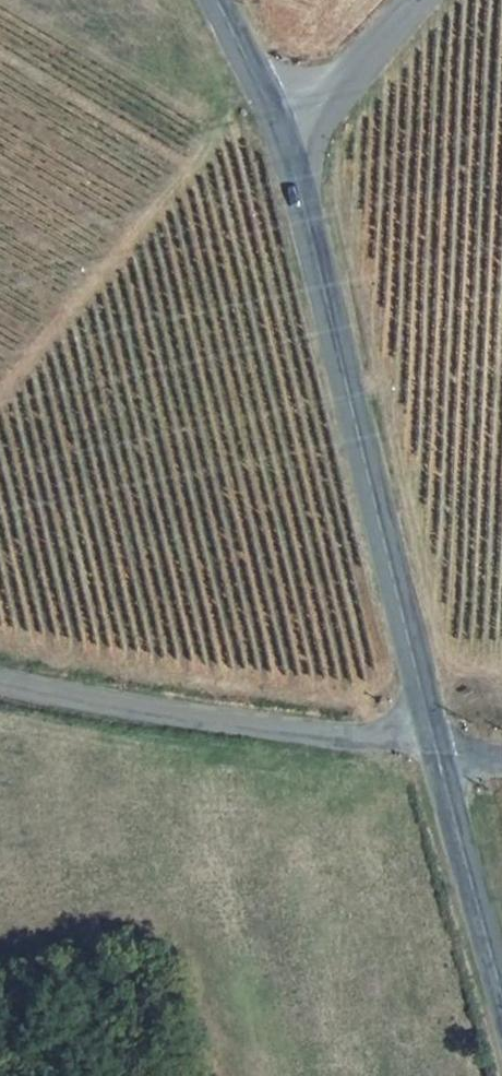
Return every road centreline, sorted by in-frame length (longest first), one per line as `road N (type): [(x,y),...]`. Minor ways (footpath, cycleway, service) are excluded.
road 1 (secondary): [(281,128),(437,749)]
road 2 (unclassified): [(0,680),(152,712),(437,749)]
road 3 (track): [(0,396),(218,136),(281,128)]
road 4 (secondary): [(437,749),(501,989)]
road 5 (unclassified): [(281,128),(352,80),(419,0)]
road 6 (secondary): [(218,0),(281,128)]

